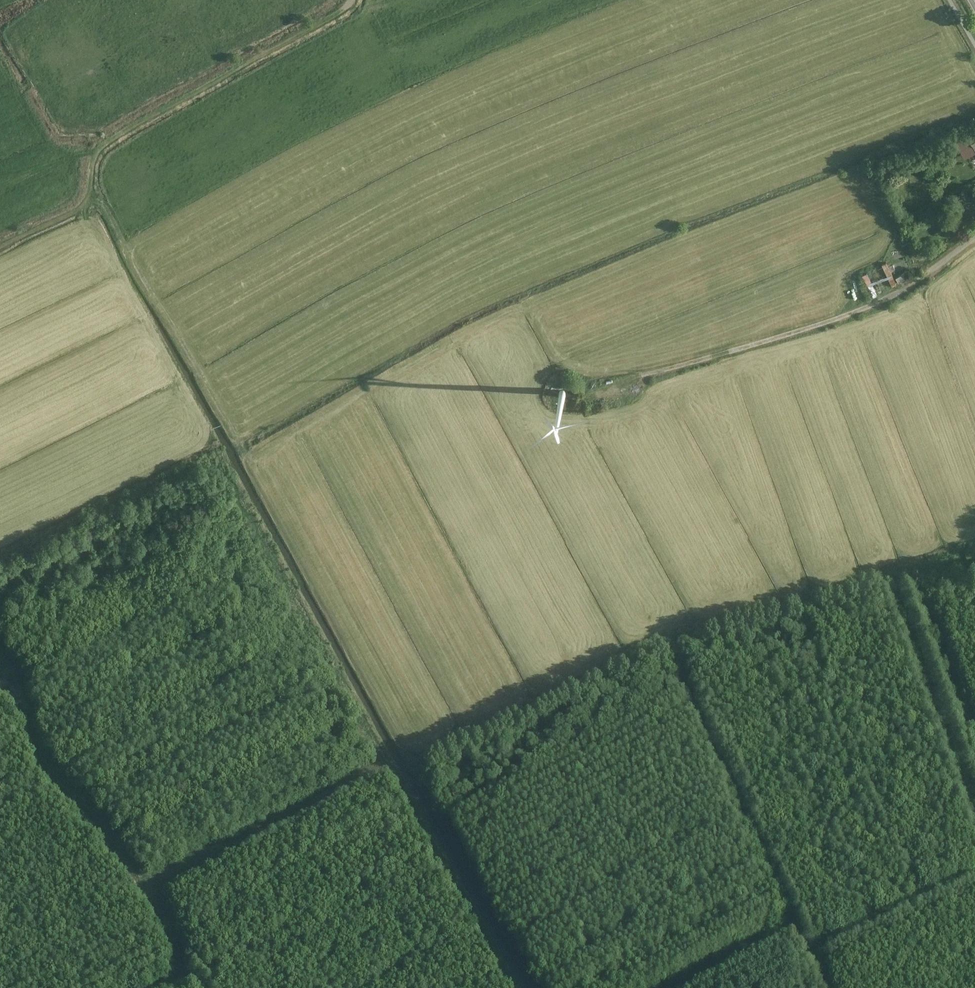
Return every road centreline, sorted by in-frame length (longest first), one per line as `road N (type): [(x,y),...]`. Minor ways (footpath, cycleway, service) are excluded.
road 1 (track): [(0,249),(80,210),(99,151),(115,135),(352,0)]
road 2 (track): [(974,235),(907,287),(864,306),(596,391)]

